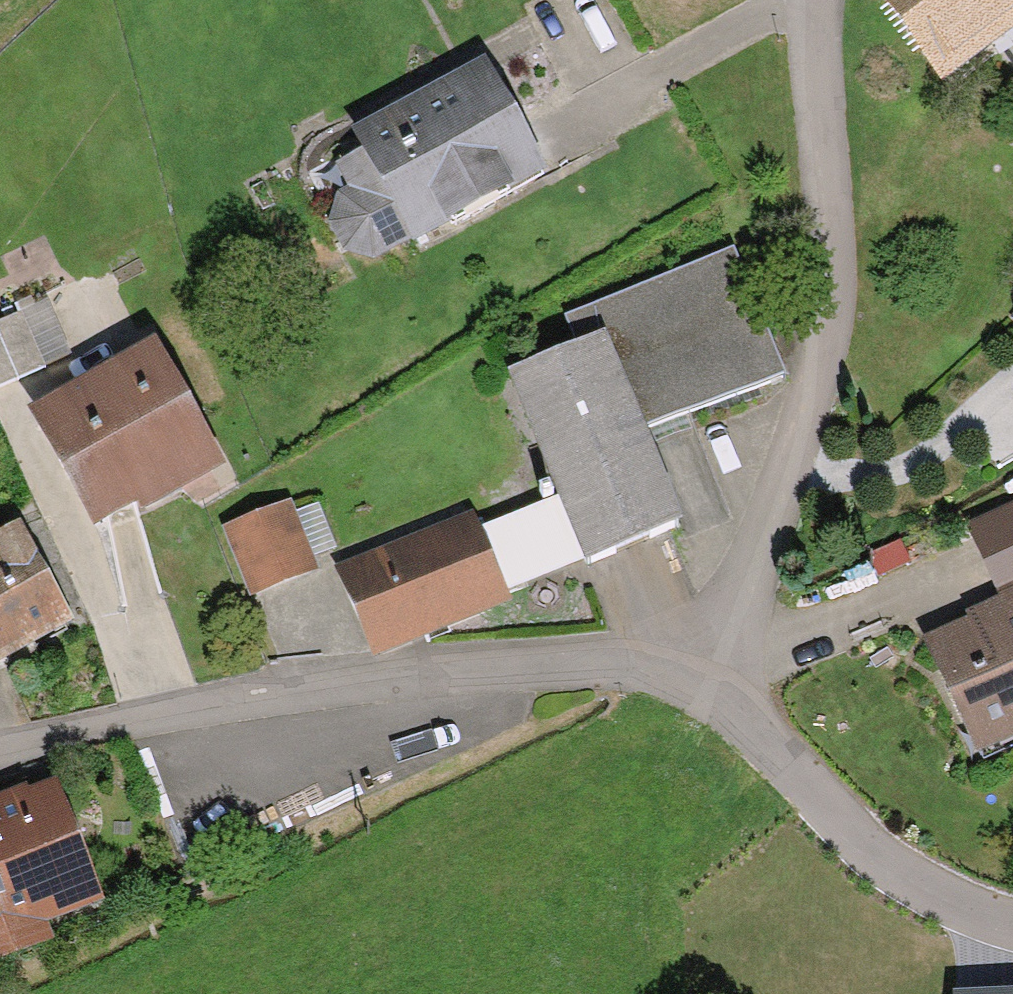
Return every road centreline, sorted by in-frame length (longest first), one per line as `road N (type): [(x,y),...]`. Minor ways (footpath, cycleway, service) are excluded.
road 1 (residential): [(0,753),(164,713),(551,658),(655,656),(714,679)]
road 2 (residential): [(714,679),(794,449),(830,295),(819,0)]
road 3 (residential): [(1012,919),(937,894),(863,842),(714,679)]

